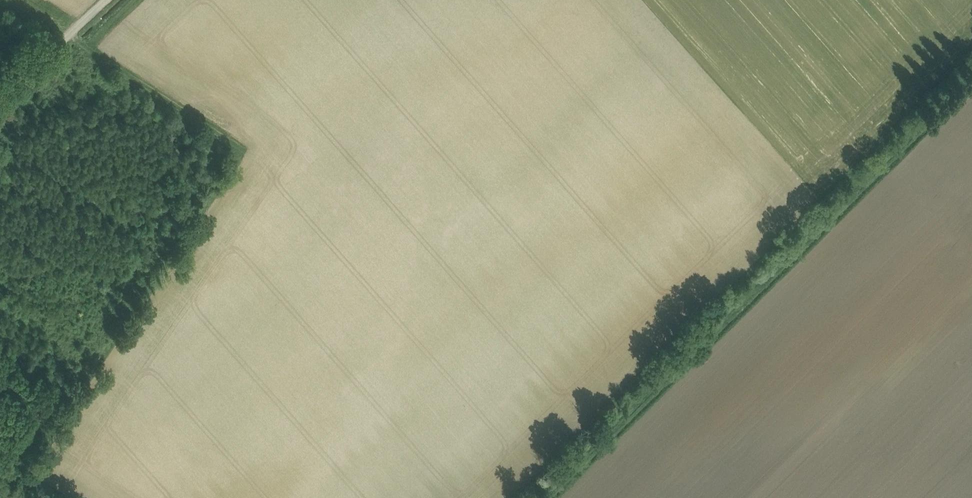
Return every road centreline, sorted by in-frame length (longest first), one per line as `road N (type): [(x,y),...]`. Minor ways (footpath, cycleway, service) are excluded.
road 1 (track): [(0,106),(114,0)]

